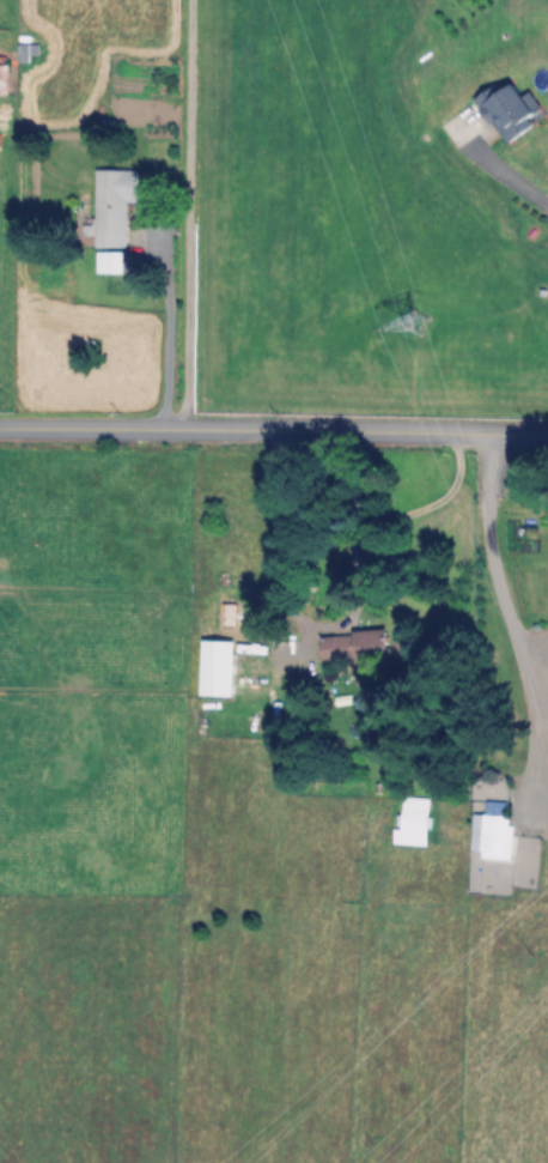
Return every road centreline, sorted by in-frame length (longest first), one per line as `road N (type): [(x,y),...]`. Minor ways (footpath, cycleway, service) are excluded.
road 1 (tertiary): [(547,439),(0,431)]

